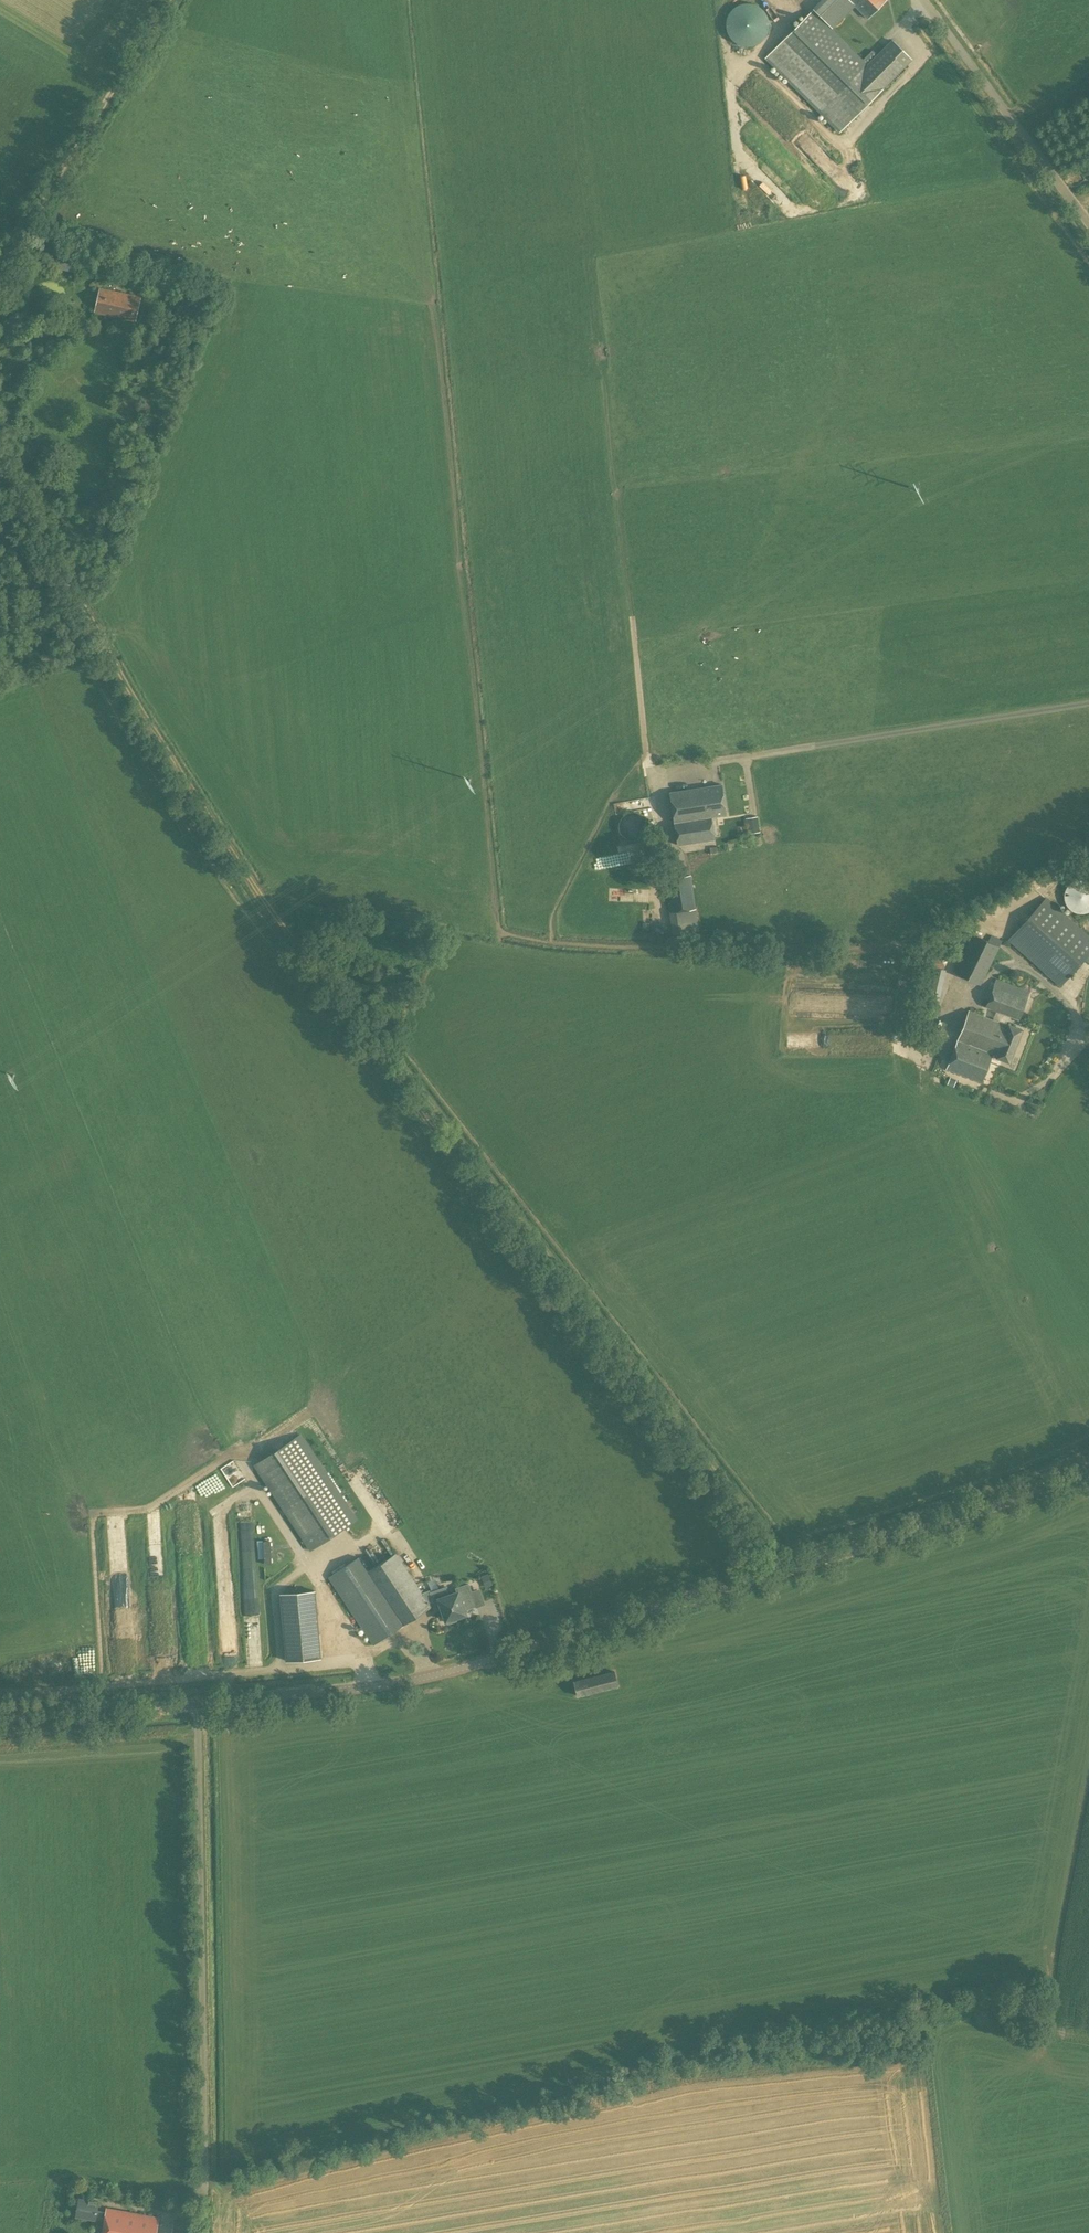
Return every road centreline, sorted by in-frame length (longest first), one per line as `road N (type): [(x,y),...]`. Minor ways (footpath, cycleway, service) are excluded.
road 1 (track): [(0,467),(131,706),(400,1084),(733,1512),(753,1580)]
road 2 (tertiary): [(0,1719),(432,1676),(968,1514),(1088,1466)]
road 3 (track): [(501,932),(623,948),(907,945),(906,964)]
road 4 (track): [(171,0),(0,279)]
road 5 (unclassified): [(1088,222),(924,0)]
road 6 (track): [(1088,871),(1027,888),(906,964)]

